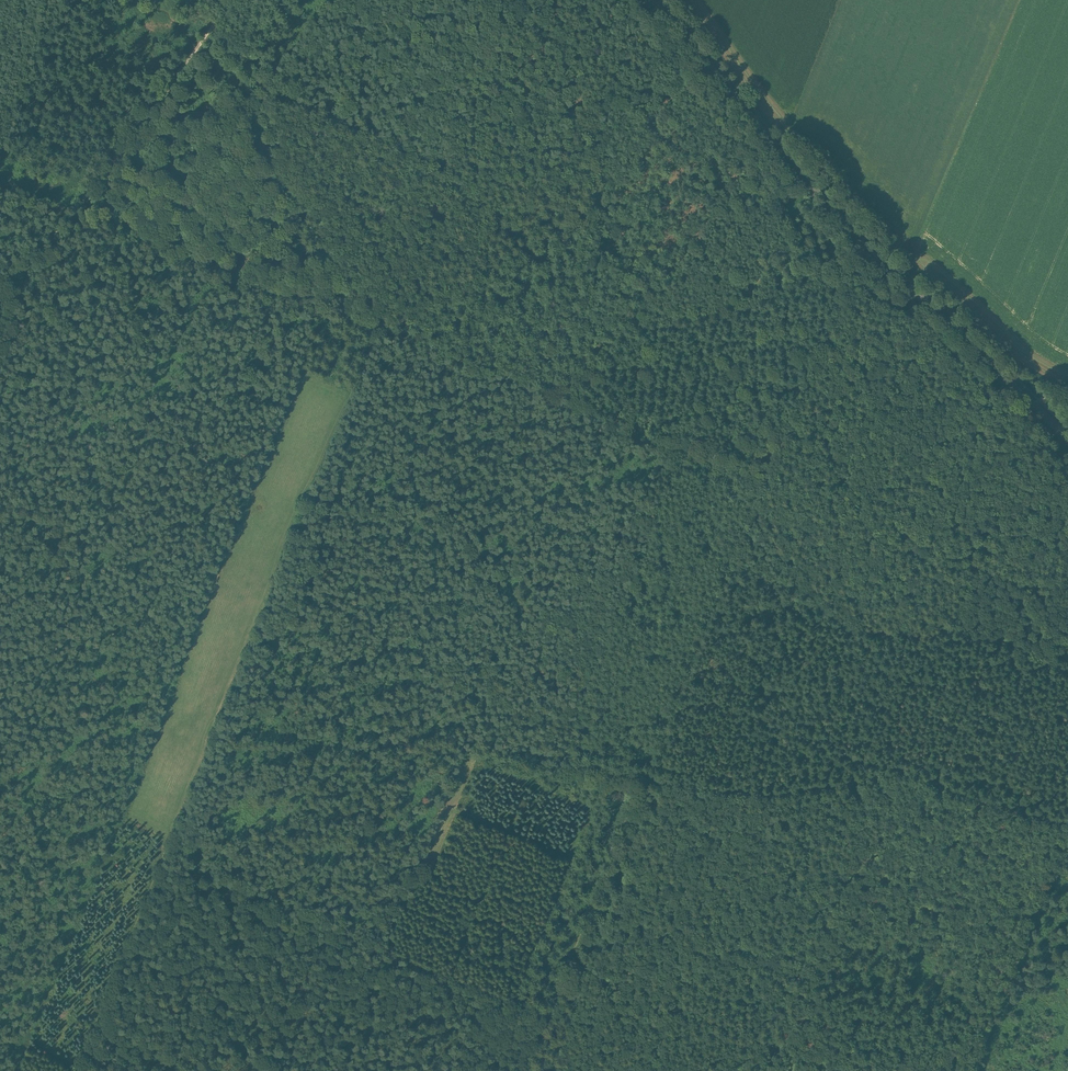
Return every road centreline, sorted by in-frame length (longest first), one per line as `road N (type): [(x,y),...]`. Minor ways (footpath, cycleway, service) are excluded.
road 1 (track): [(71,1070),(381,334)]
road 2 (track): [(763,481),(526,1070)]
road 3 (unclassified): [(659,0),(804,178),(1067,438)]
road 4 (track): [(645,778),(765,796),(912,774),(1067,819)]
road 5 (track): [(381,334),(297,218),(273,125),(222,21)]
road 6 (track): [(627,0),(839,274)]
road 7 (track): [(839,274),(1067,482)]
road 8 (track): [(967,1070),(1067,819)]
road 9 (track): [(236,0),(76,209)]
road 10 (track): [(549,1015),(386,950)]
road 11 (track): [(0,312),(76,209)]

